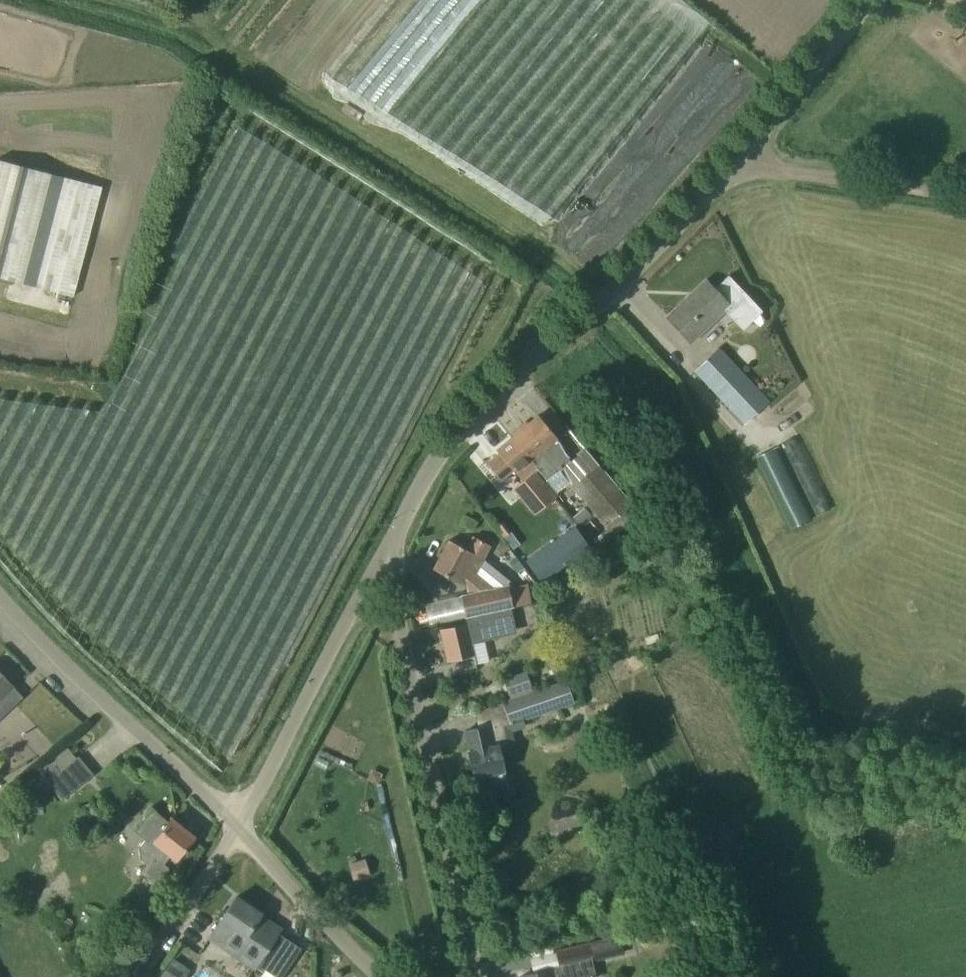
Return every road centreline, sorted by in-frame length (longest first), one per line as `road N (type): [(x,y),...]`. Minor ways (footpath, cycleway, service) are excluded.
road 1 (unclassified): [(395,536),(452,436),(515,371),(619,288),(869,0)]
road 2 (unclassified): [(477,976),(405,656),(395,536)]
road 3 (unclassified): [(238,825),(0,597)]
road 4 (unclassified): [(238,825),(395,536)]
road 5 (track): [(737,158),(965,198)]
road 6 (unclassified): [(381,976),(238,825)]
road 7 (unclassified): [(135,976),(238,825)]

